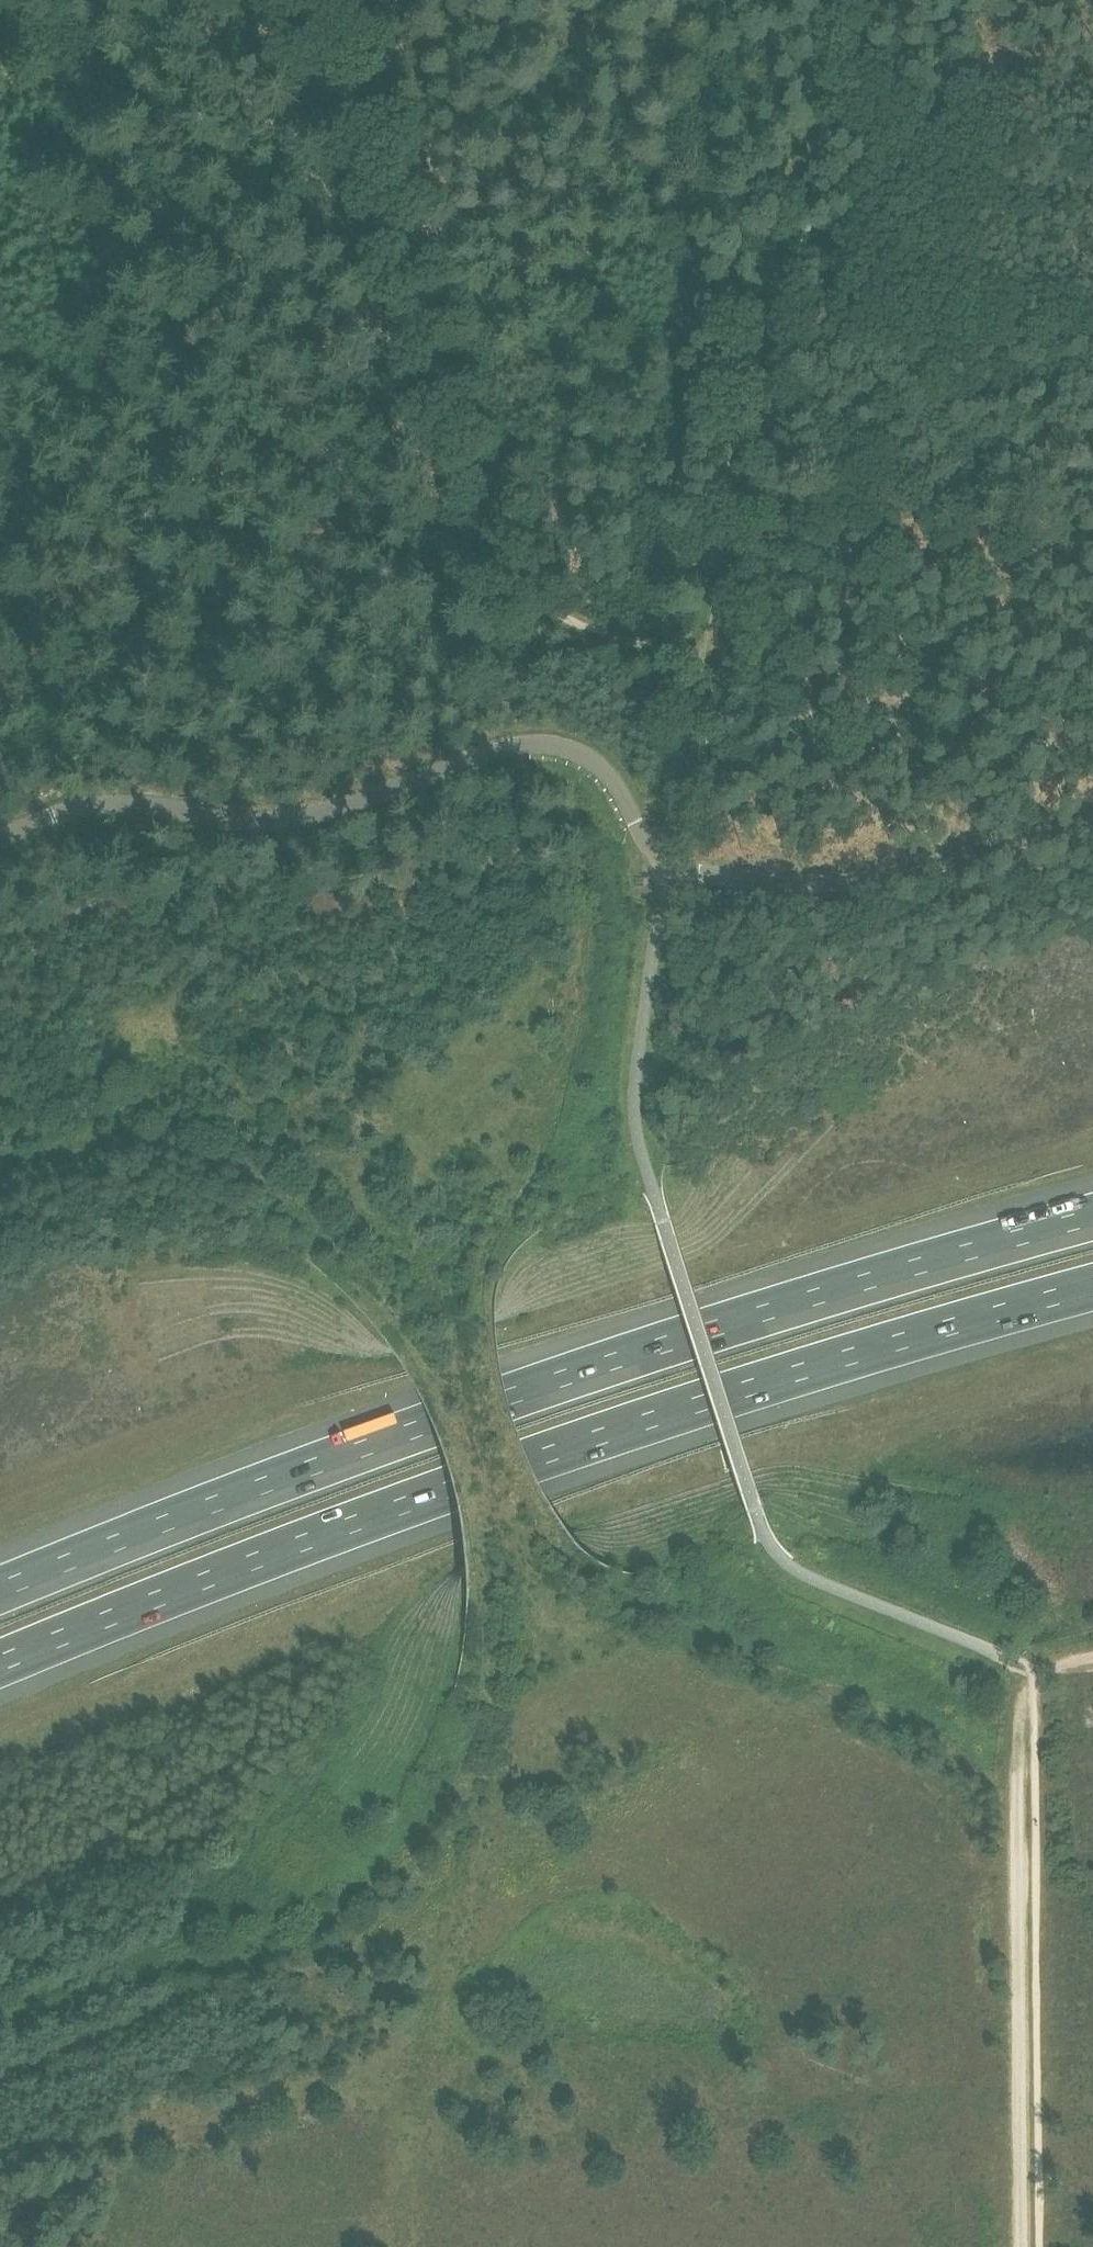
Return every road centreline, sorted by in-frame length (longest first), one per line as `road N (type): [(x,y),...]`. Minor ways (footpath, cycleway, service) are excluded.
road 1 (unclassified): [(0,838),(94,805),(238,820),(314,814),(535,746),(562,747),(606,771),(666,866),(710,874),(846,883),(1092,821)]
road 2 (motorway): [(0,1665),(443,1491),(862,1352),(1092,1288)]
road 3 (motorway): [(1092,1217),(517,1394),(0,1590)]
road 4 (track): [(833,0),(706,661)]
road 5 (track): [(1025,2246),(1017,1761),(1031,1670)]
road 6 (track): [(706,661),(678,806)]

